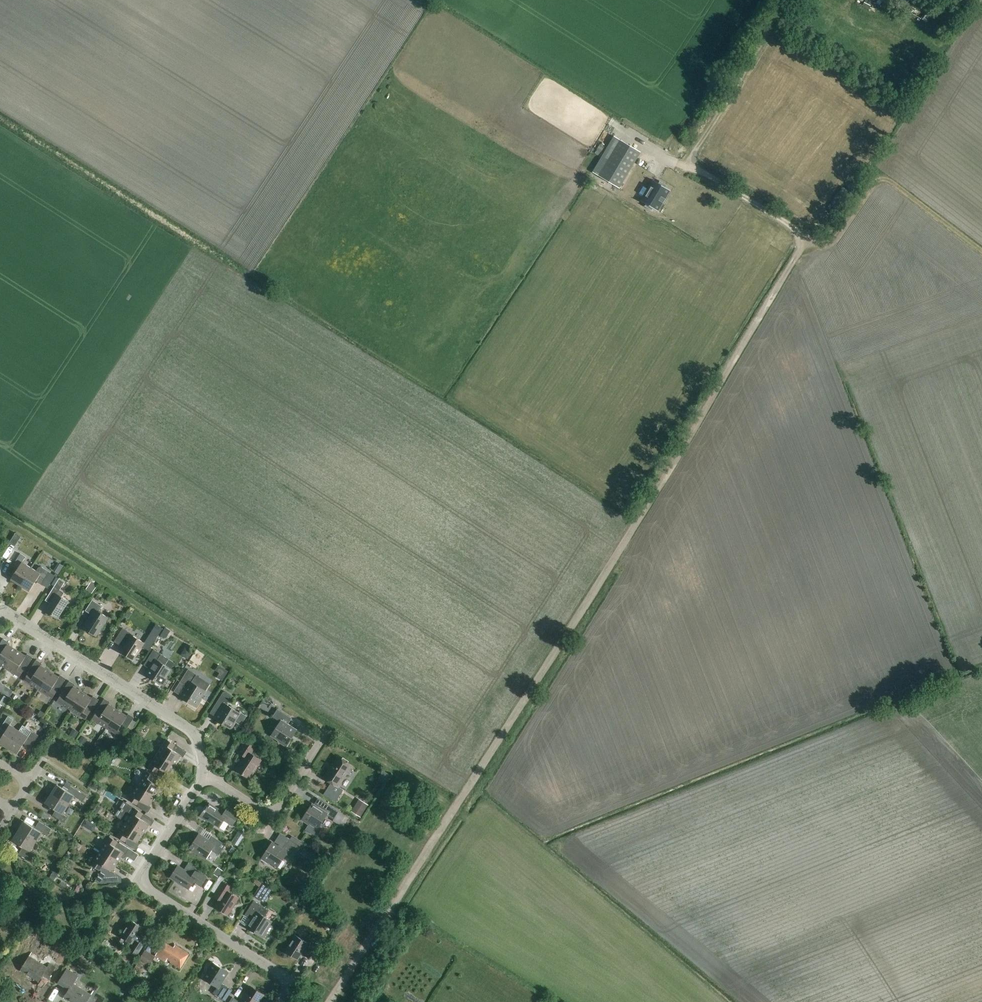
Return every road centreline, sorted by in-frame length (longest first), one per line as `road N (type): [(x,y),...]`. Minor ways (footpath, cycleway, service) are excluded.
road 1 (track): [(807,240),(329,1001)]
road 2 (track): [(787,0),(691,162),(807,240)]
road 3 (residential): [(280,1001),(284,976),(140,883),(206,774)]
road 4 (residential): [(206,774),(189,727),(0,611)]
road 5 (track): [(807,240),(834,241),(883,180),(981,251)]
road 6 (residential): [(206,774),(271,813),(328,728)]

